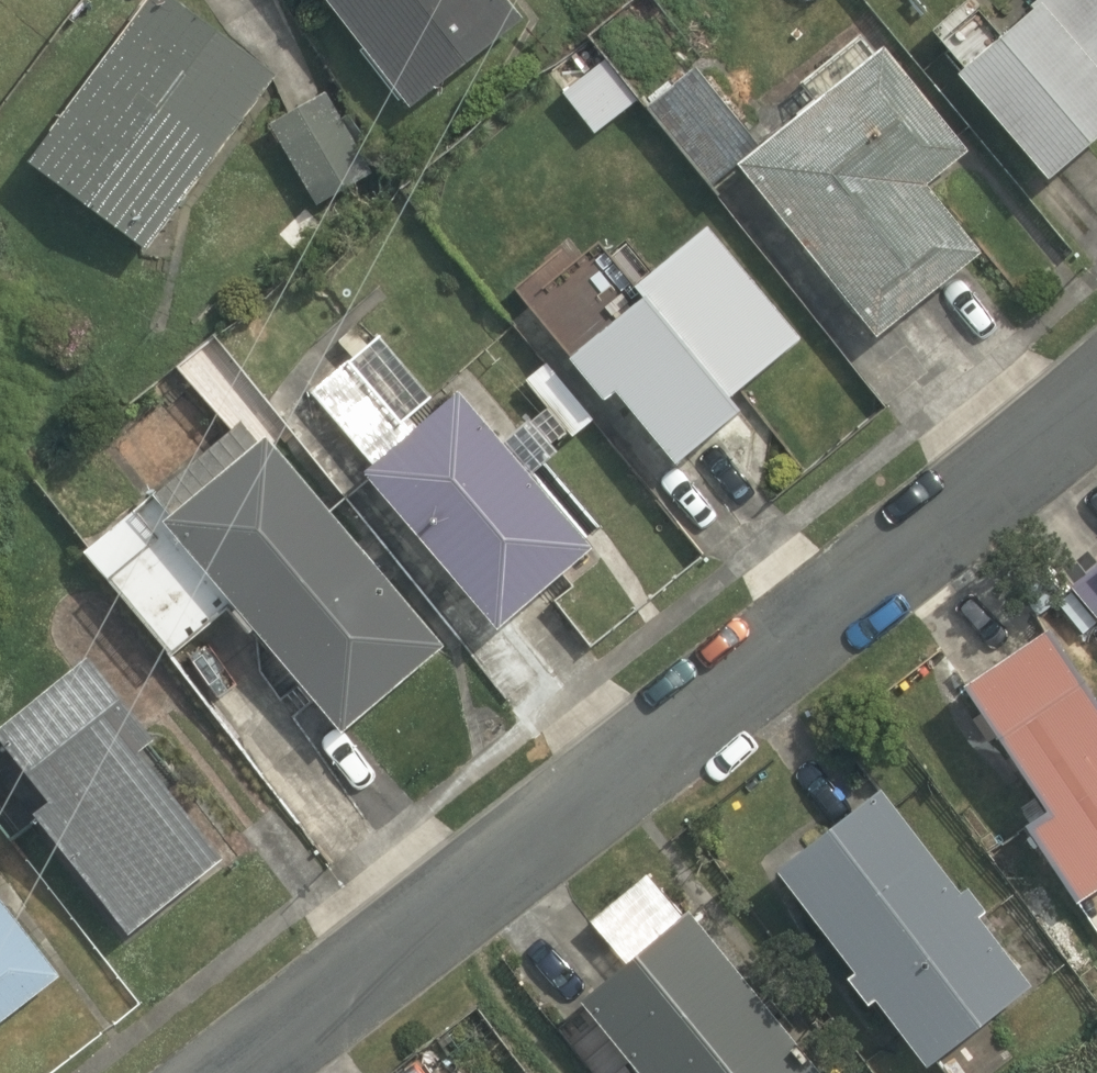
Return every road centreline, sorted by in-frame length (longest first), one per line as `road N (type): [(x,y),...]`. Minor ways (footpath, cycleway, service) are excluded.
road 1 (residential): [(1096,400),(971,513),(239,1072)]

